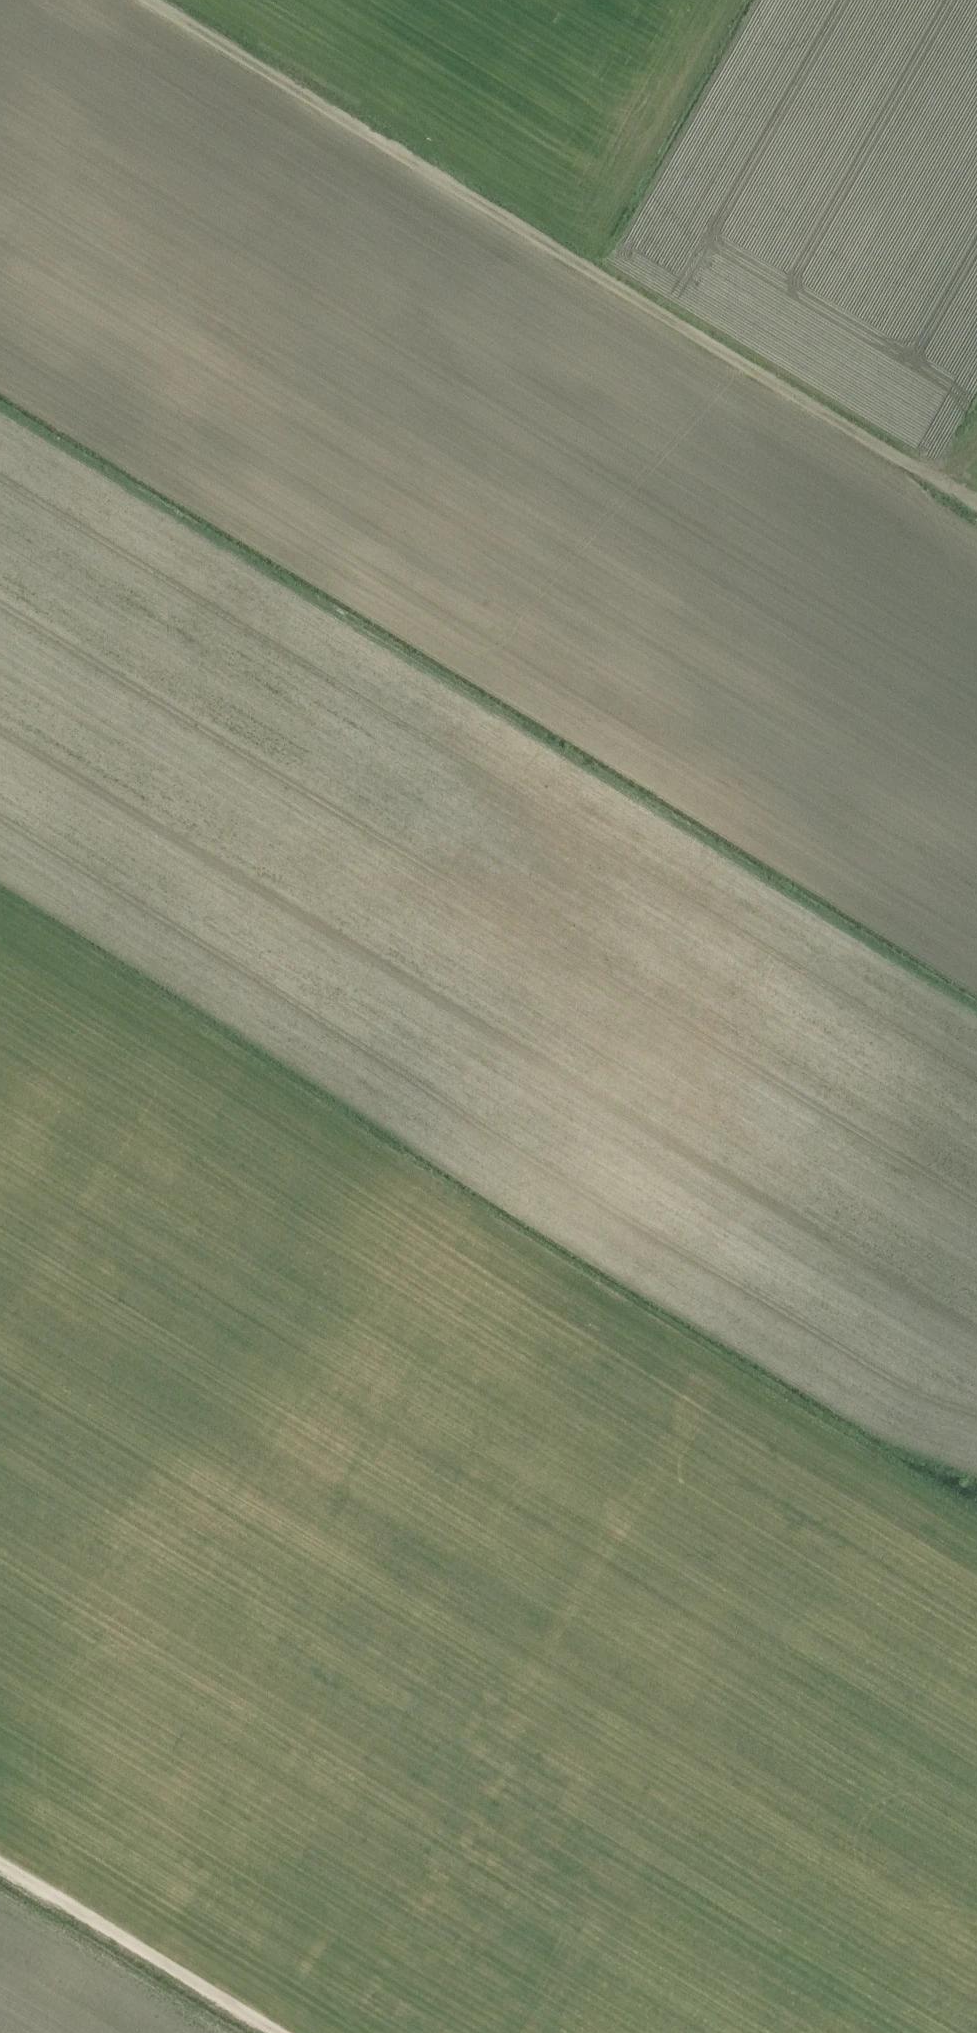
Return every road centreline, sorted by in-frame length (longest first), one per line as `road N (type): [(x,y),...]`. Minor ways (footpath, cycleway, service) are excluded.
road 1 (track): [(152,0),(929,474)]
road 2 (track): [(0,1861),(279,2032)]

